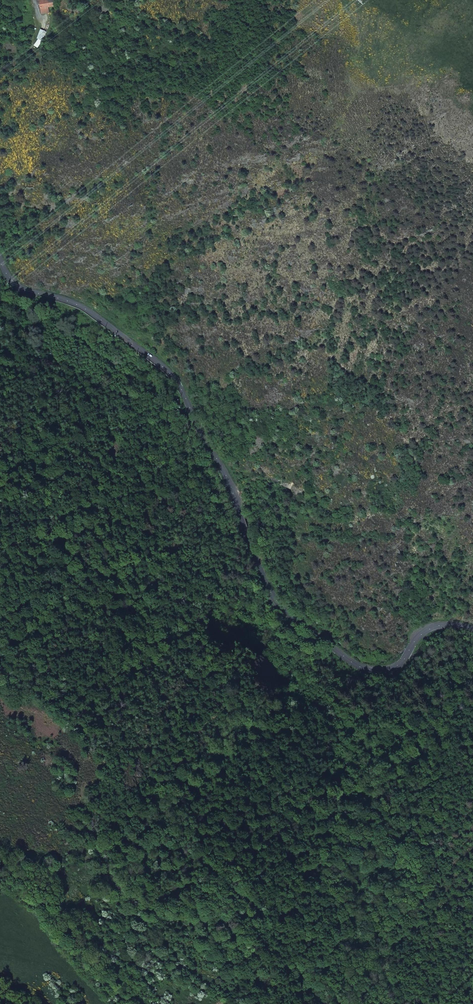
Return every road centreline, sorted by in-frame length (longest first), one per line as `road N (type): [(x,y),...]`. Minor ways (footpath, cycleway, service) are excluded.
road 1 (secondary): [(472,626),(444,621),(425,629),(396,667),(362,667),(299,620),(267,583),(228,473),(182,386),(88,308),(10,282),(0,257)]
road 2 (track): [(0,865),(134,1003)]

